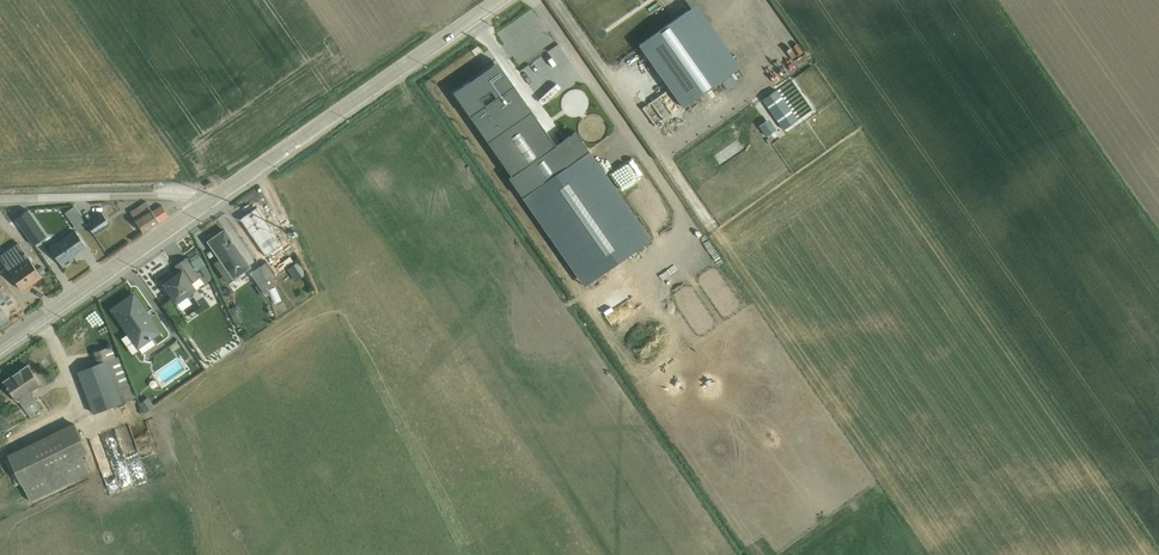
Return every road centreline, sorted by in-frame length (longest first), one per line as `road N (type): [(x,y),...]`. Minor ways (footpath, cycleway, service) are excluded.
road 1 (tertiary): [(197,208),(496,0)]
road 2 (tertiary): [(0,345),(197,208)]
road 3 (unclassified): [(197,208),(172,195),(0,198)]

